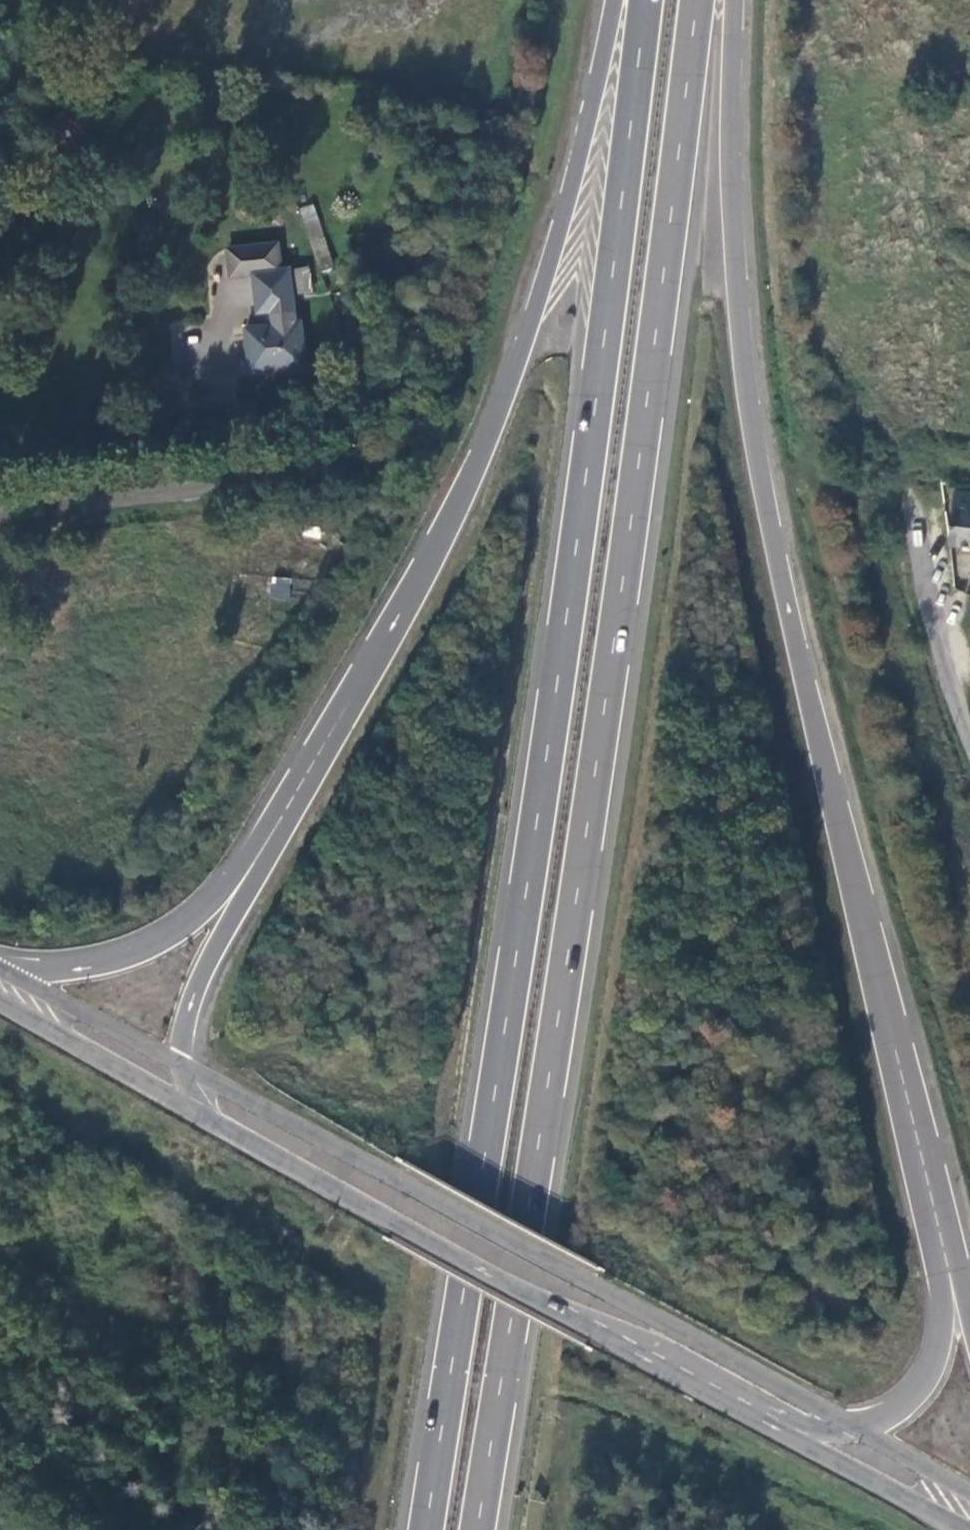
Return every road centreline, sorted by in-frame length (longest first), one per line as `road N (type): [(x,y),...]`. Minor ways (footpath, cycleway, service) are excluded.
road 1 (trunk): [(477,1529),(605,705),(697,0)]
road 2 (trunk): [(646,0),(556,693),(427,1529)]
road 3 (trunk): [(948,1267),(753,436),(731,184),(734,0)]
road 4 (trunk): [(613,0),(561,224),(510,386),(400,616),(290,805)]
road 5 (tertiary): [(852,1427),(183,1066)]
road 6 (tertiary): [(200,1115),(783,1432)]
road 7 (trunk): [(290,805),(199,917),(160,945),(95,967),(11,974)]
road 8 (trunk): [(290,805),(195,993),(183,1066)]
road 9 (unclassified): [(969,755),(919,591),(908,483)]
road 10 (unclassified): [(245,480),(0,515)]
road 11 (track): [(0,194),(64,135),(126,0)]
road 12 (tertiary): [(0,1001),(200,1115)]
road 13 (tertiary): [(783,1432),(968,1529)]
road 14 (trunk): [(852,1427),(902,1408),(932,1374),(945,1331),(948,1267)]
road 15 (tertiary): [(183,1066),(11,974)]
road 16 (tertiary): [(969,1491),(852,1427)]

